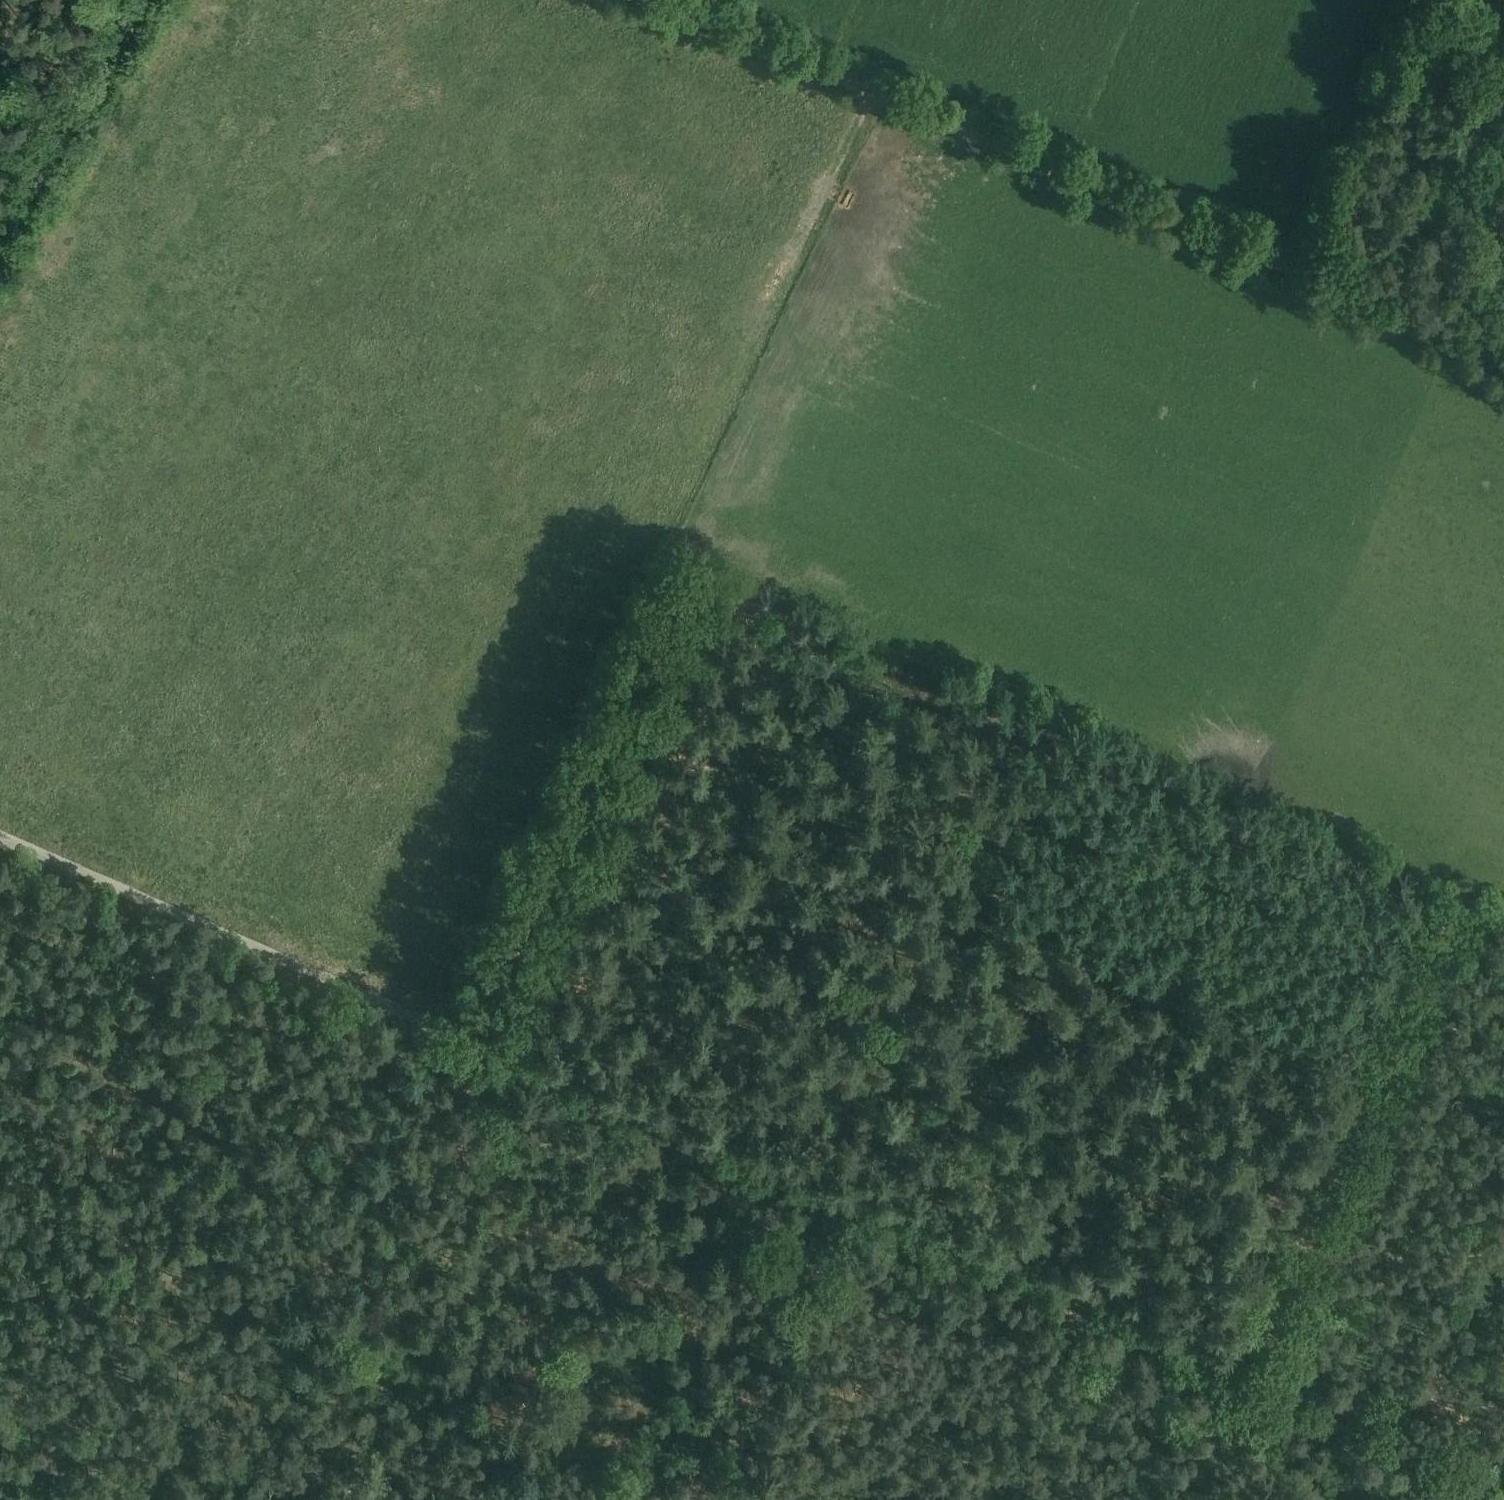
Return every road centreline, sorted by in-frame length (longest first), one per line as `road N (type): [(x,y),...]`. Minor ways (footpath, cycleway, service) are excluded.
road 1 (track): [(1503,1486),(0,840)]
road 2 (track): [(1503,356),(659,0)]
road 3 (unclassified): [(0,246),(140,0)]

